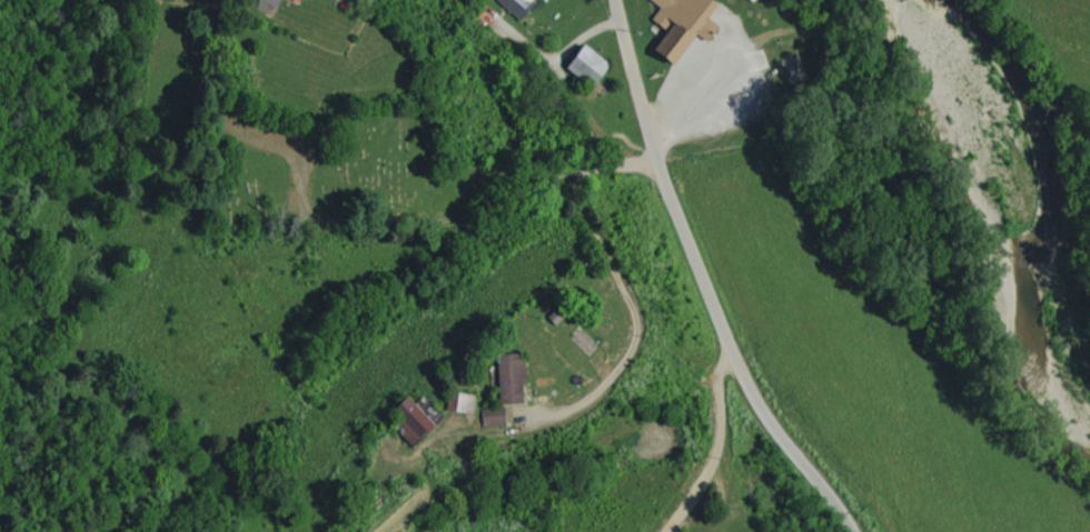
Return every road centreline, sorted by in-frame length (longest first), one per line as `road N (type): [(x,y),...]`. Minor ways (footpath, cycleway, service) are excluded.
road 1 (residential): [(617,0),(657,162),(759,403),(858,531)]

